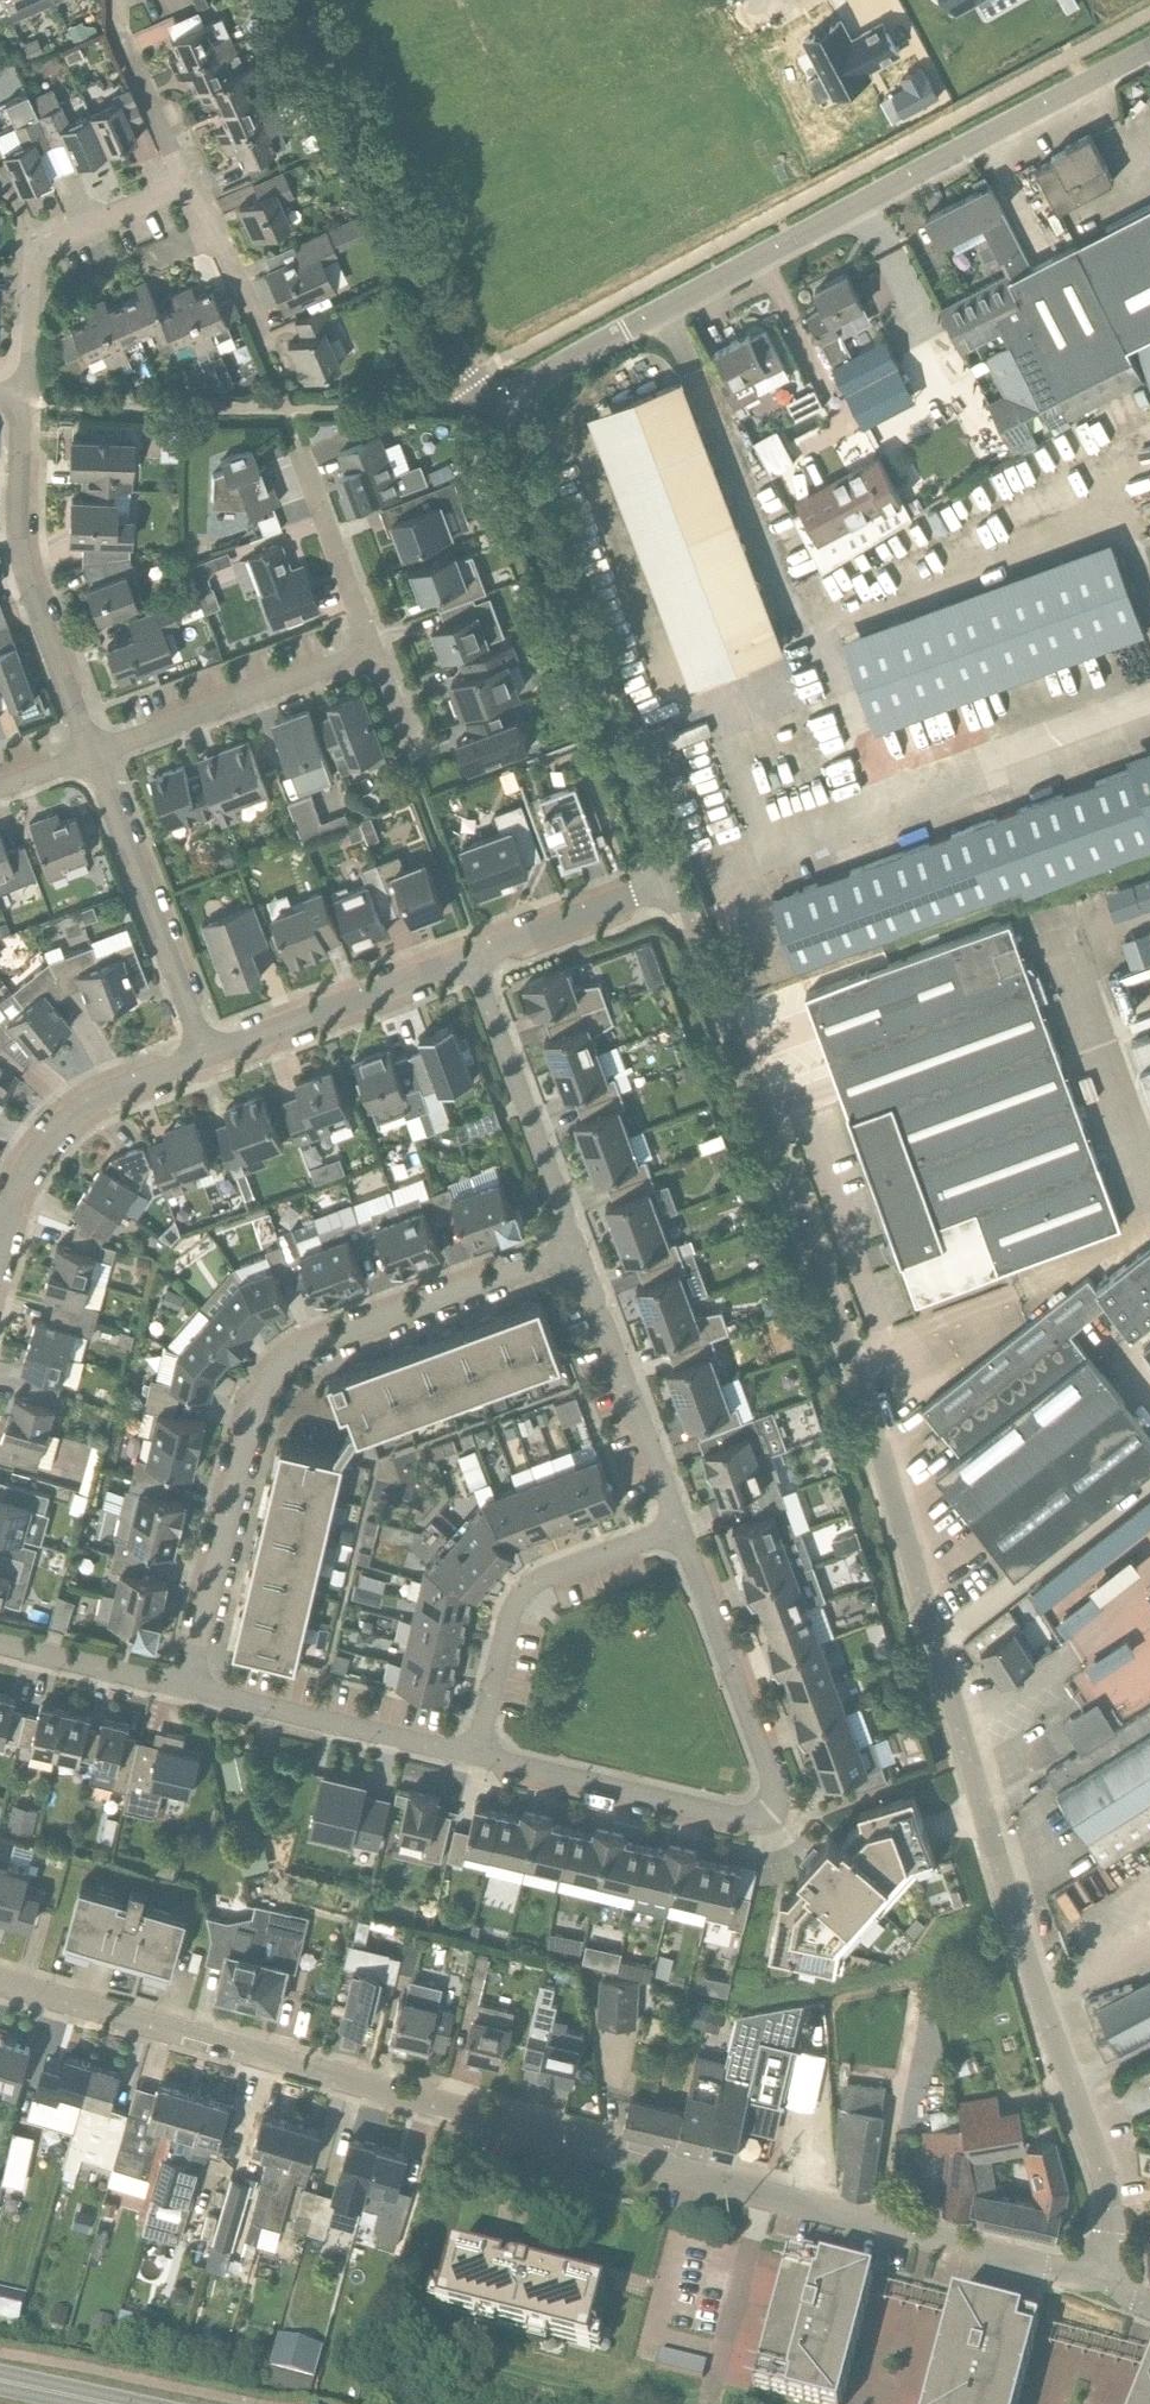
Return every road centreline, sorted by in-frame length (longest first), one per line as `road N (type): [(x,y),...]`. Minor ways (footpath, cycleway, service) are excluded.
road 1 (residential): [(1090,2264),(1110,2230),(1110,2199),(800,1208),(674,886)]
road 2 (residential): [(1090,2264),(1044,2269),(0,1980)]
road 3 (residential): [(509,410),(548,373),(1149,51)]
road 4 (residential): [(188,1691),(250,1437),(270,1391),(295,1360),(576,1252)]
road 5 (residential): [(679,1529),(773,1779),(770,1808),(735,1821),(477,1758)]
road 6 (residential): [(674,886),(511,455),(509,410)]
road 7 (residential): [(509,410),(477,388),(295,0)]
road 8 (residential): [(93,756),(24,560),(24,404)]
road 9 (residential): [(477,1758),(505,1632),(522,1599),(549,1577),(679,1529)]
road 10 (residential): [(213,1058),(93,756)]
road 11 (residential): [(24,404),(37,249),(187,185)]
road 12 (residential): [(473,961),(576,1252)]
road 13 (residential): [(0,1245),(29,1166),(60,1124),(97,1095),(213,1058)]
road 14 (residential): [(93,756),(375,654)]
road 15 (residential): [(477,1758),(188,1691)]
road 16 (residential): [(576,1252),(679,1529)]
road 17 (residential): [(213,1058),(473,961)]
road 18 (residential): [(375,654),(299,445)]
road 19 (residential): [(473,961),(674,886)]
road 20 (residential): [(187,185),(116,31),(117,0)]
road 21 (residential): [(188,1691),(0,1647)]
road 22 (residential): [(261,354),(187,185)]

